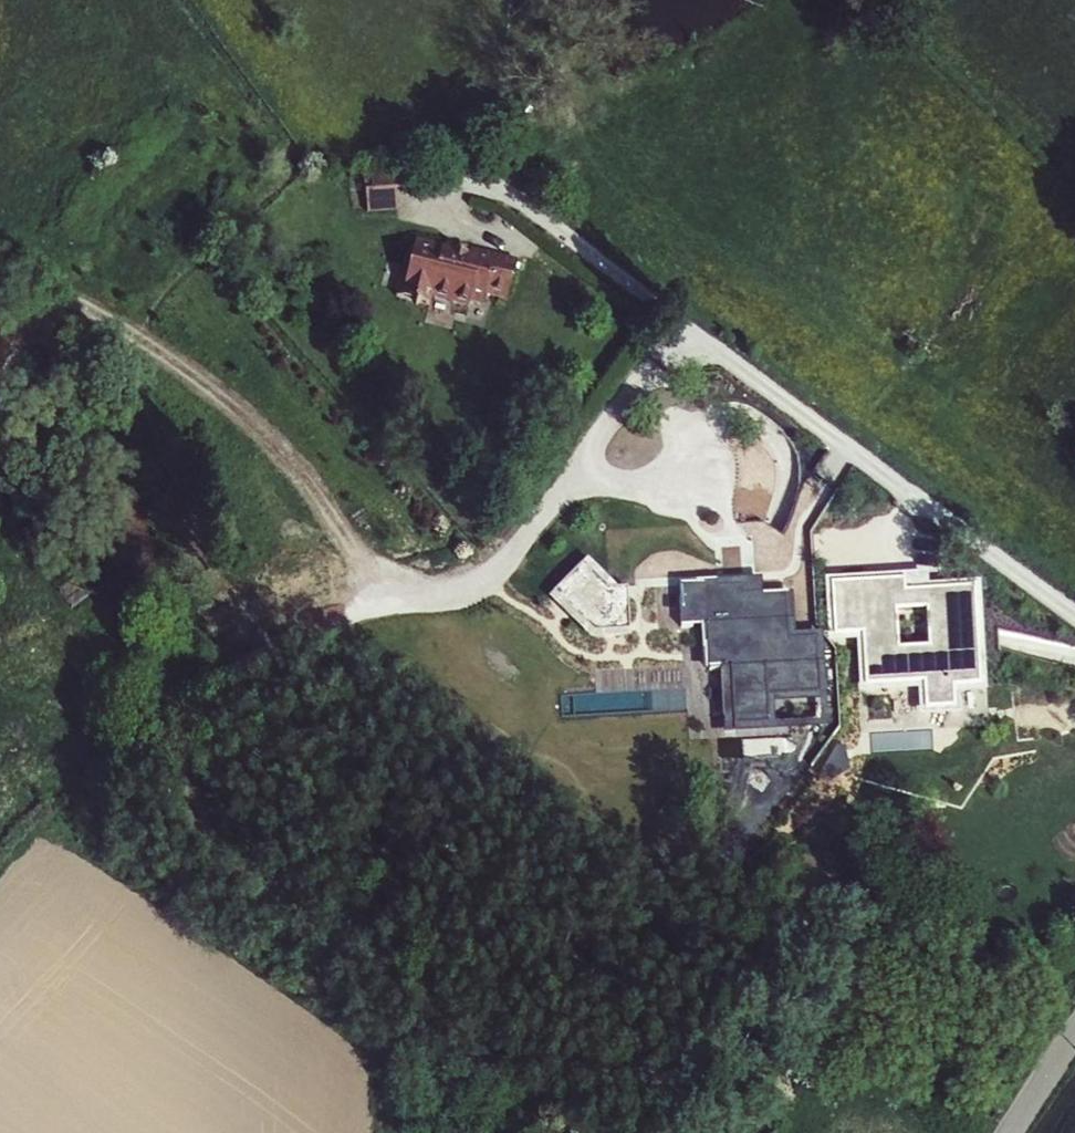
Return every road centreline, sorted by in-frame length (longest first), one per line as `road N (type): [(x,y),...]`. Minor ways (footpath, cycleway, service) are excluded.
road 1 (residential): [(1074,616),(478,170)]

